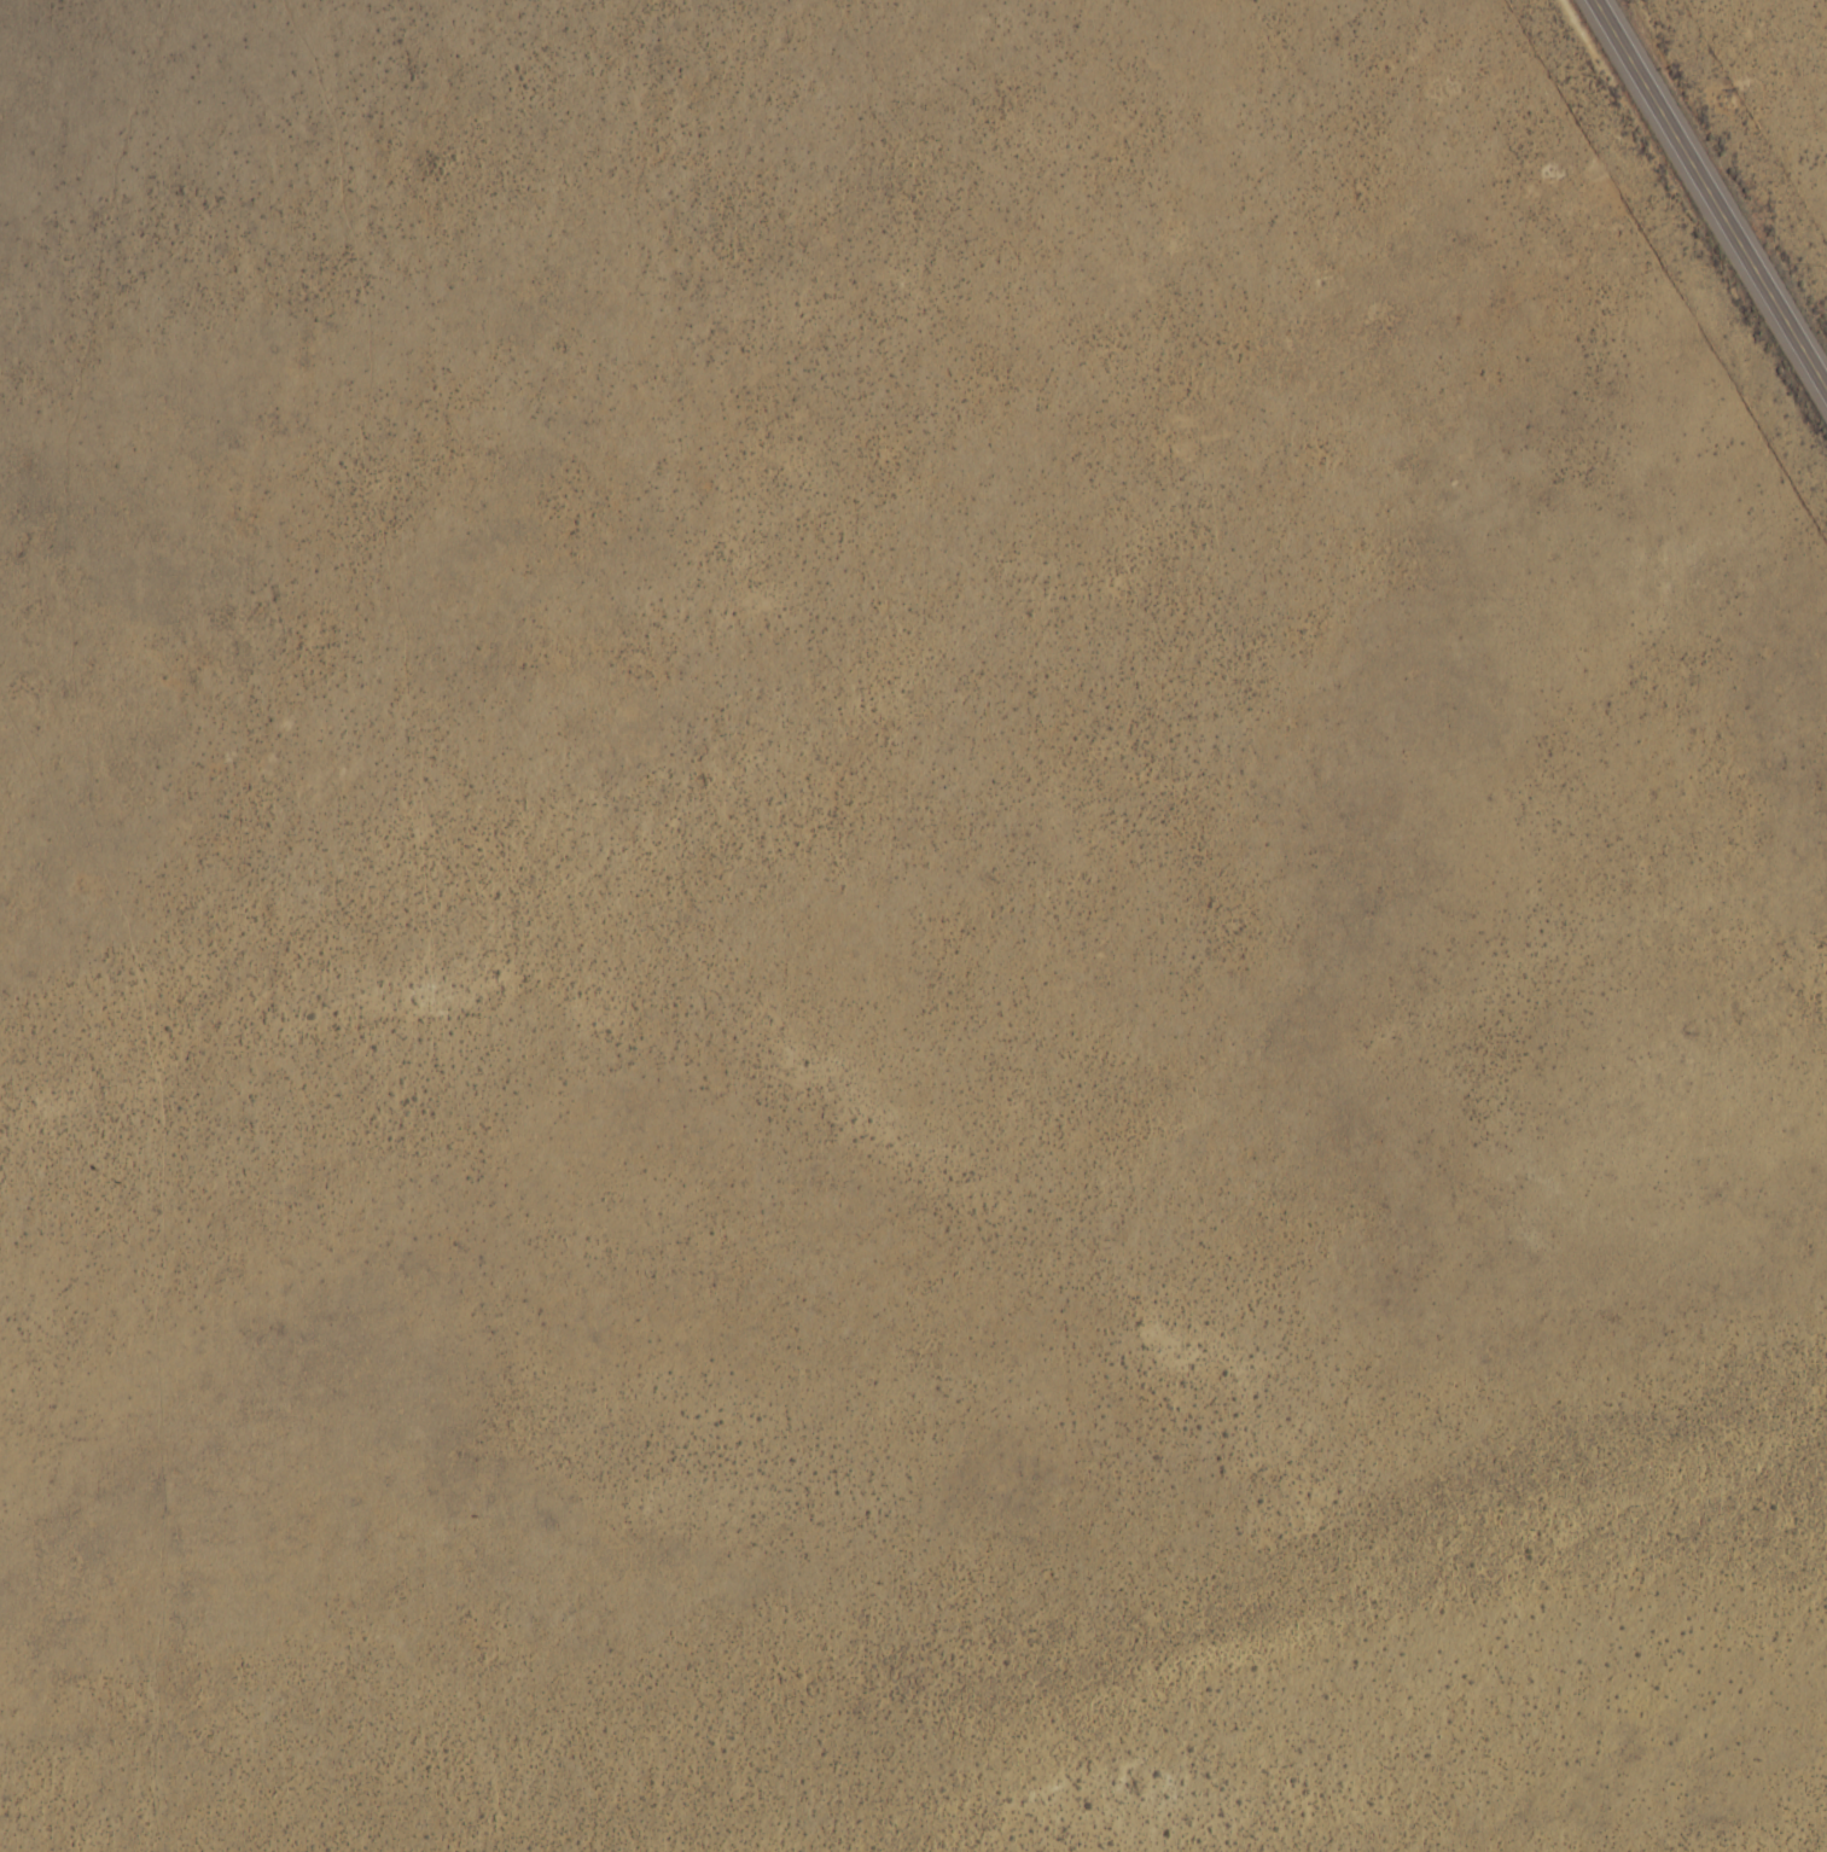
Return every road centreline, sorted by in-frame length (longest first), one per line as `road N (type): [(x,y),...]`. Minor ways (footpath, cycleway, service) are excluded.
road 1 (primary): [(1590,0),(1826,414)]

